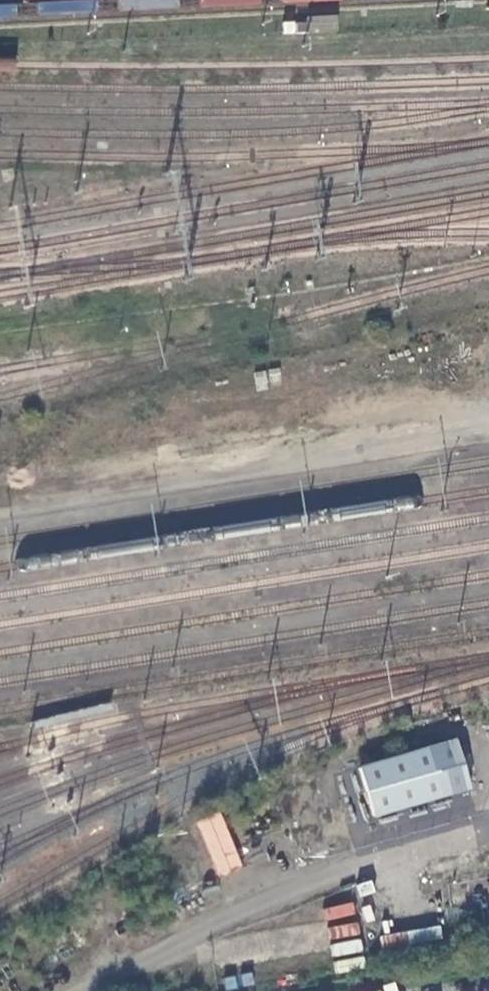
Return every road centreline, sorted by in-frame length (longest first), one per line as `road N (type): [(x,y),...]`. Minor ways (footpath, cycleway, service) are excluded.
road 1 (track): [(488,404),(0,493)]

